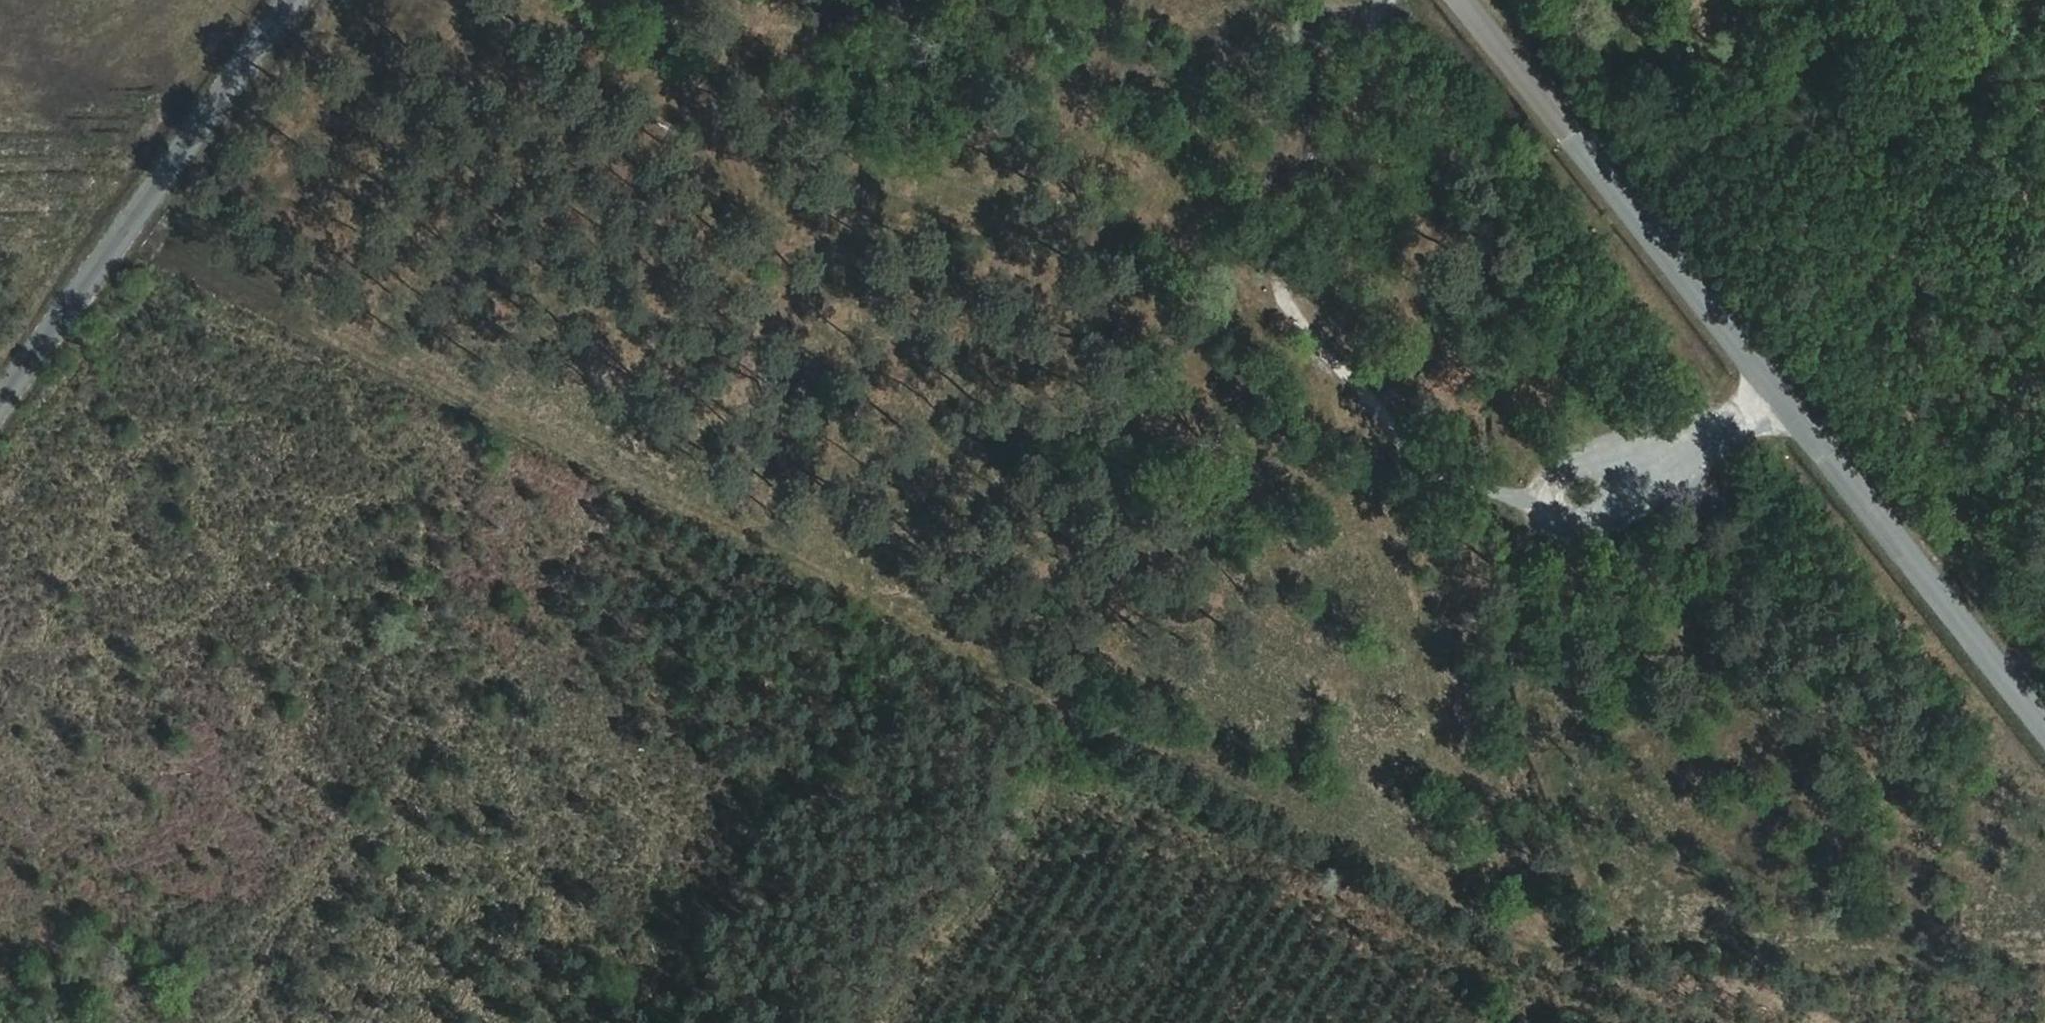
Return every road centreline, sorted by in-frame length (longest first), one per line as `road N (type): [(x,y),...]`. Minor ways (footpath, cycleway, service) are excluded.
road 1 (tertiary): [(2044,728),(1454,0)]
road 2 (unclassified): [(303,0),(0,425)]

